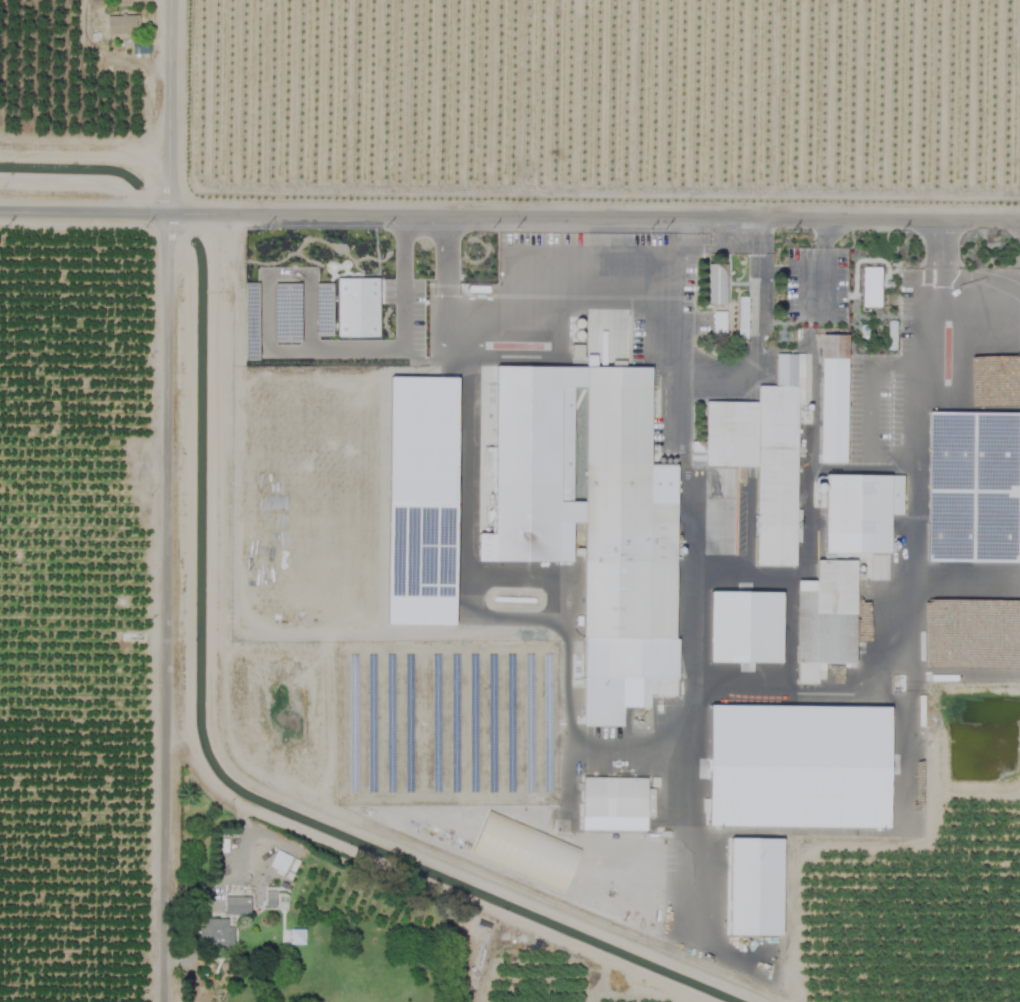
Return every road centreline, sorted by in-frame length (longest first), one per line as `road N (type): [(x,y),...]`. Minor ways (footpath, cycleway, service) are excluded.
road 1 (residential): [(0,208),(1019,216)]
road 2 (residential): [(171,209),(164,1001)]
road 3 (residential): [(171,0),(168,168),(173,185),(200,210),(219,284)]
road 4 (residential): [(499,211),(545,0)]

